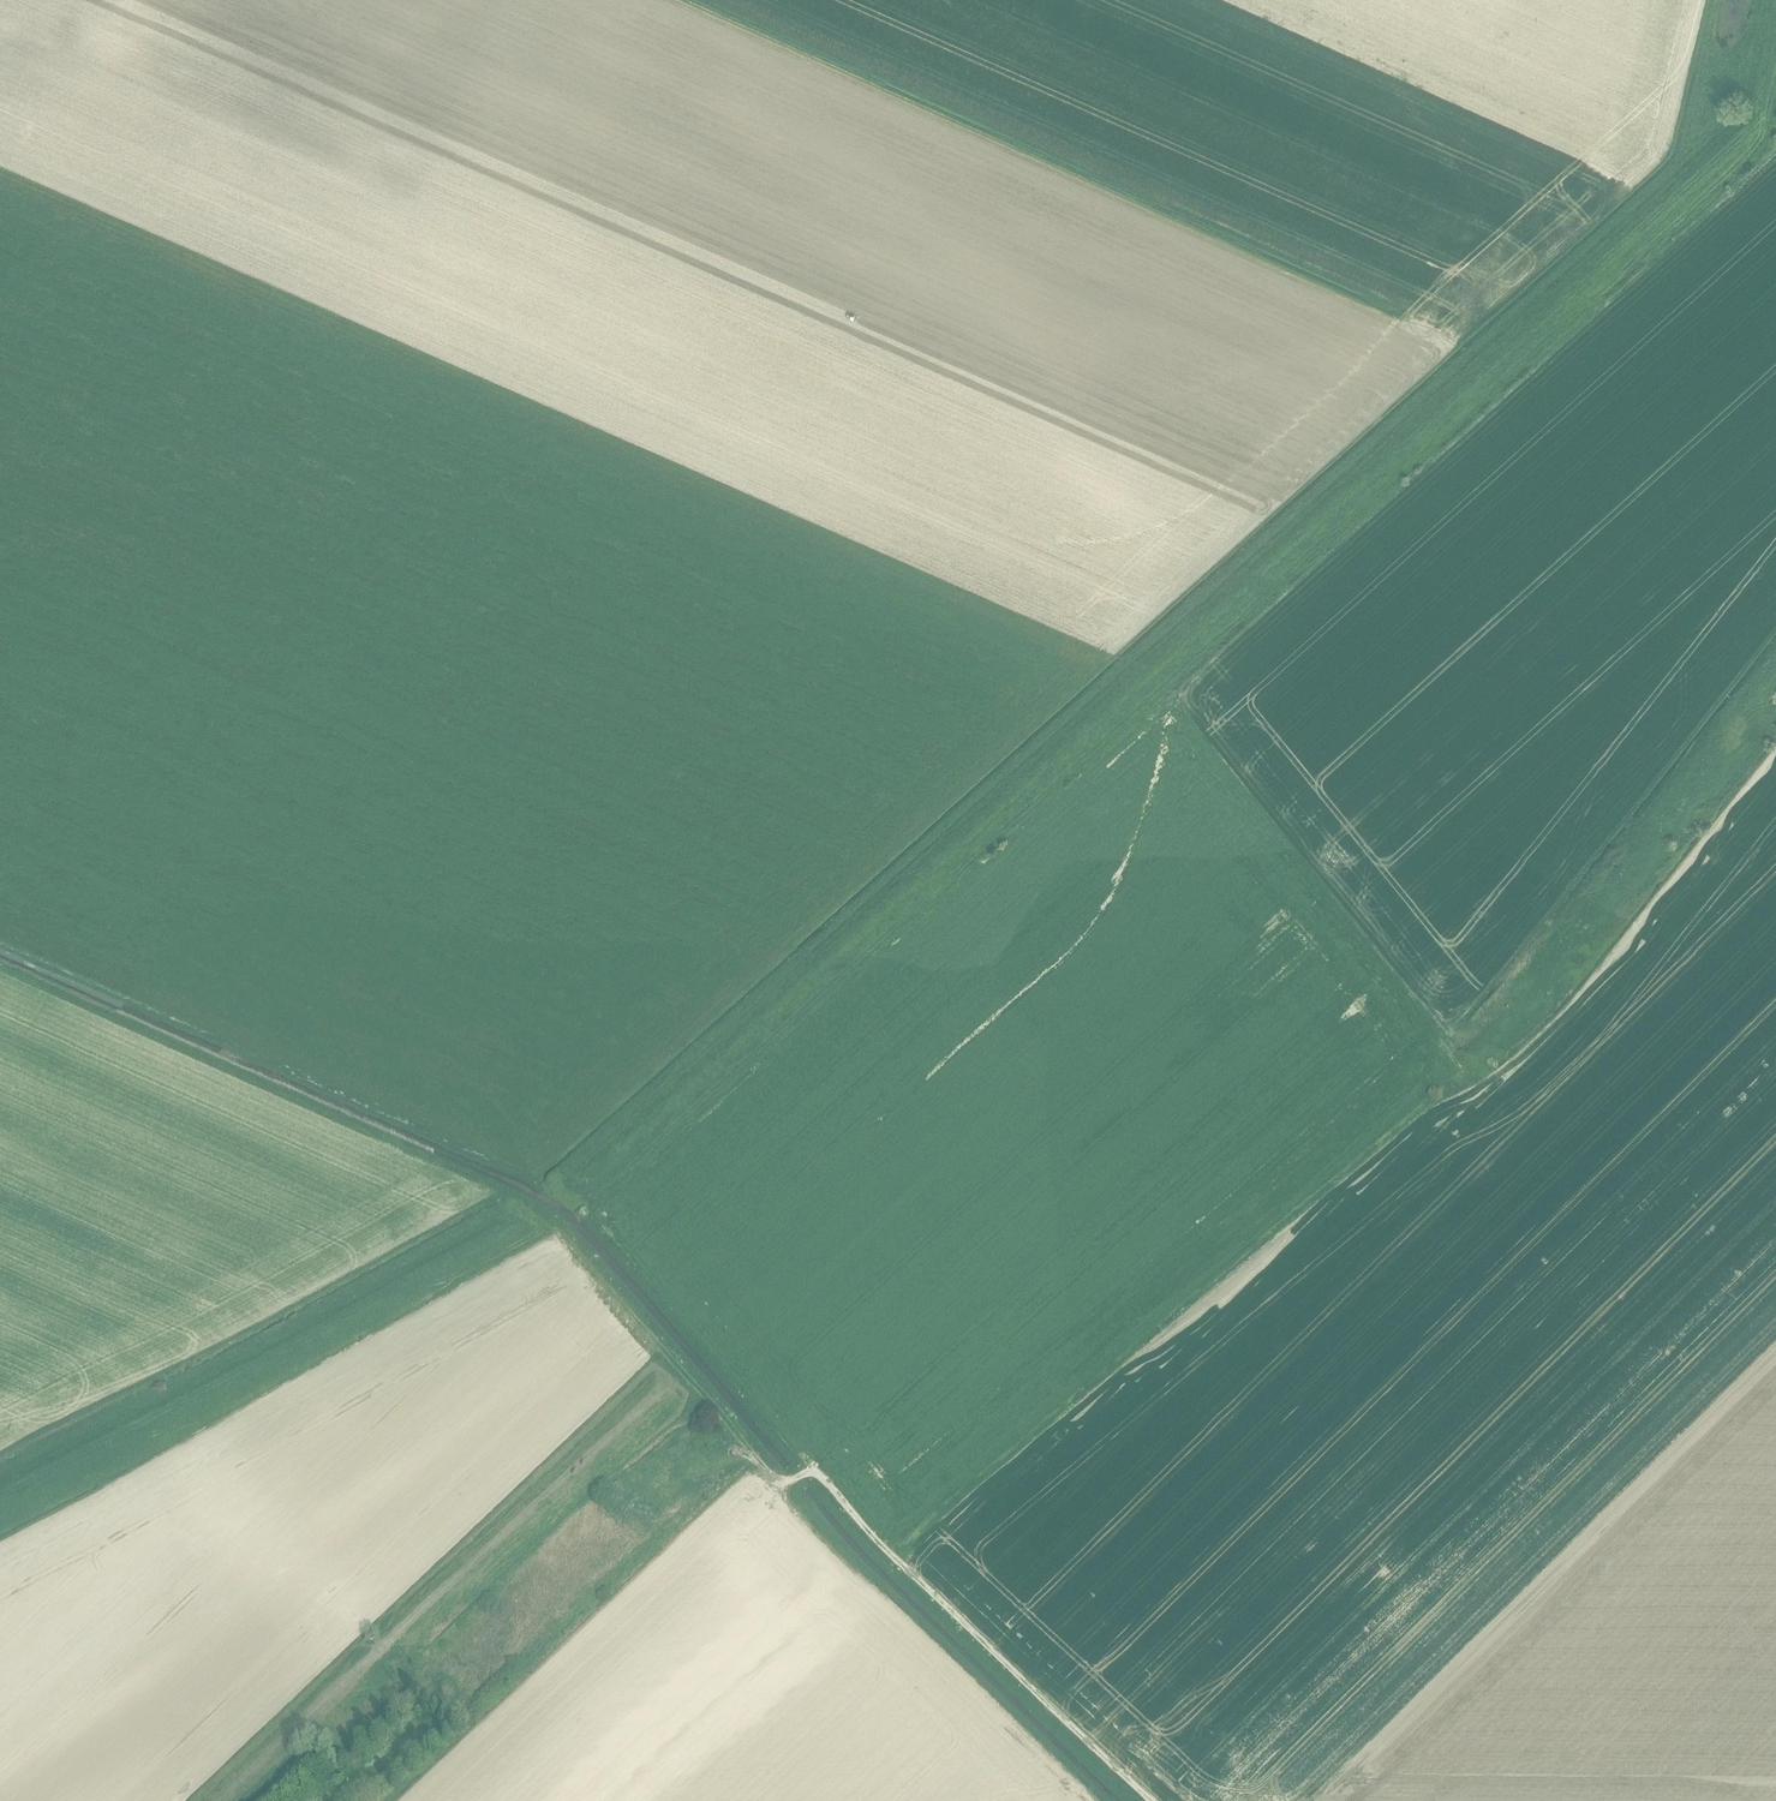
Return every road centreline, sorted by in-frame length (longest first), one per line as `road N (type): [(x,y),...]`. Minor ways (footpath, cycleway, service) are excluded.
road 1 (track): [(1152,1800),(874,1539),(820,1477),(779,1479),(767,1470),(547,1219),(481,1190)]

